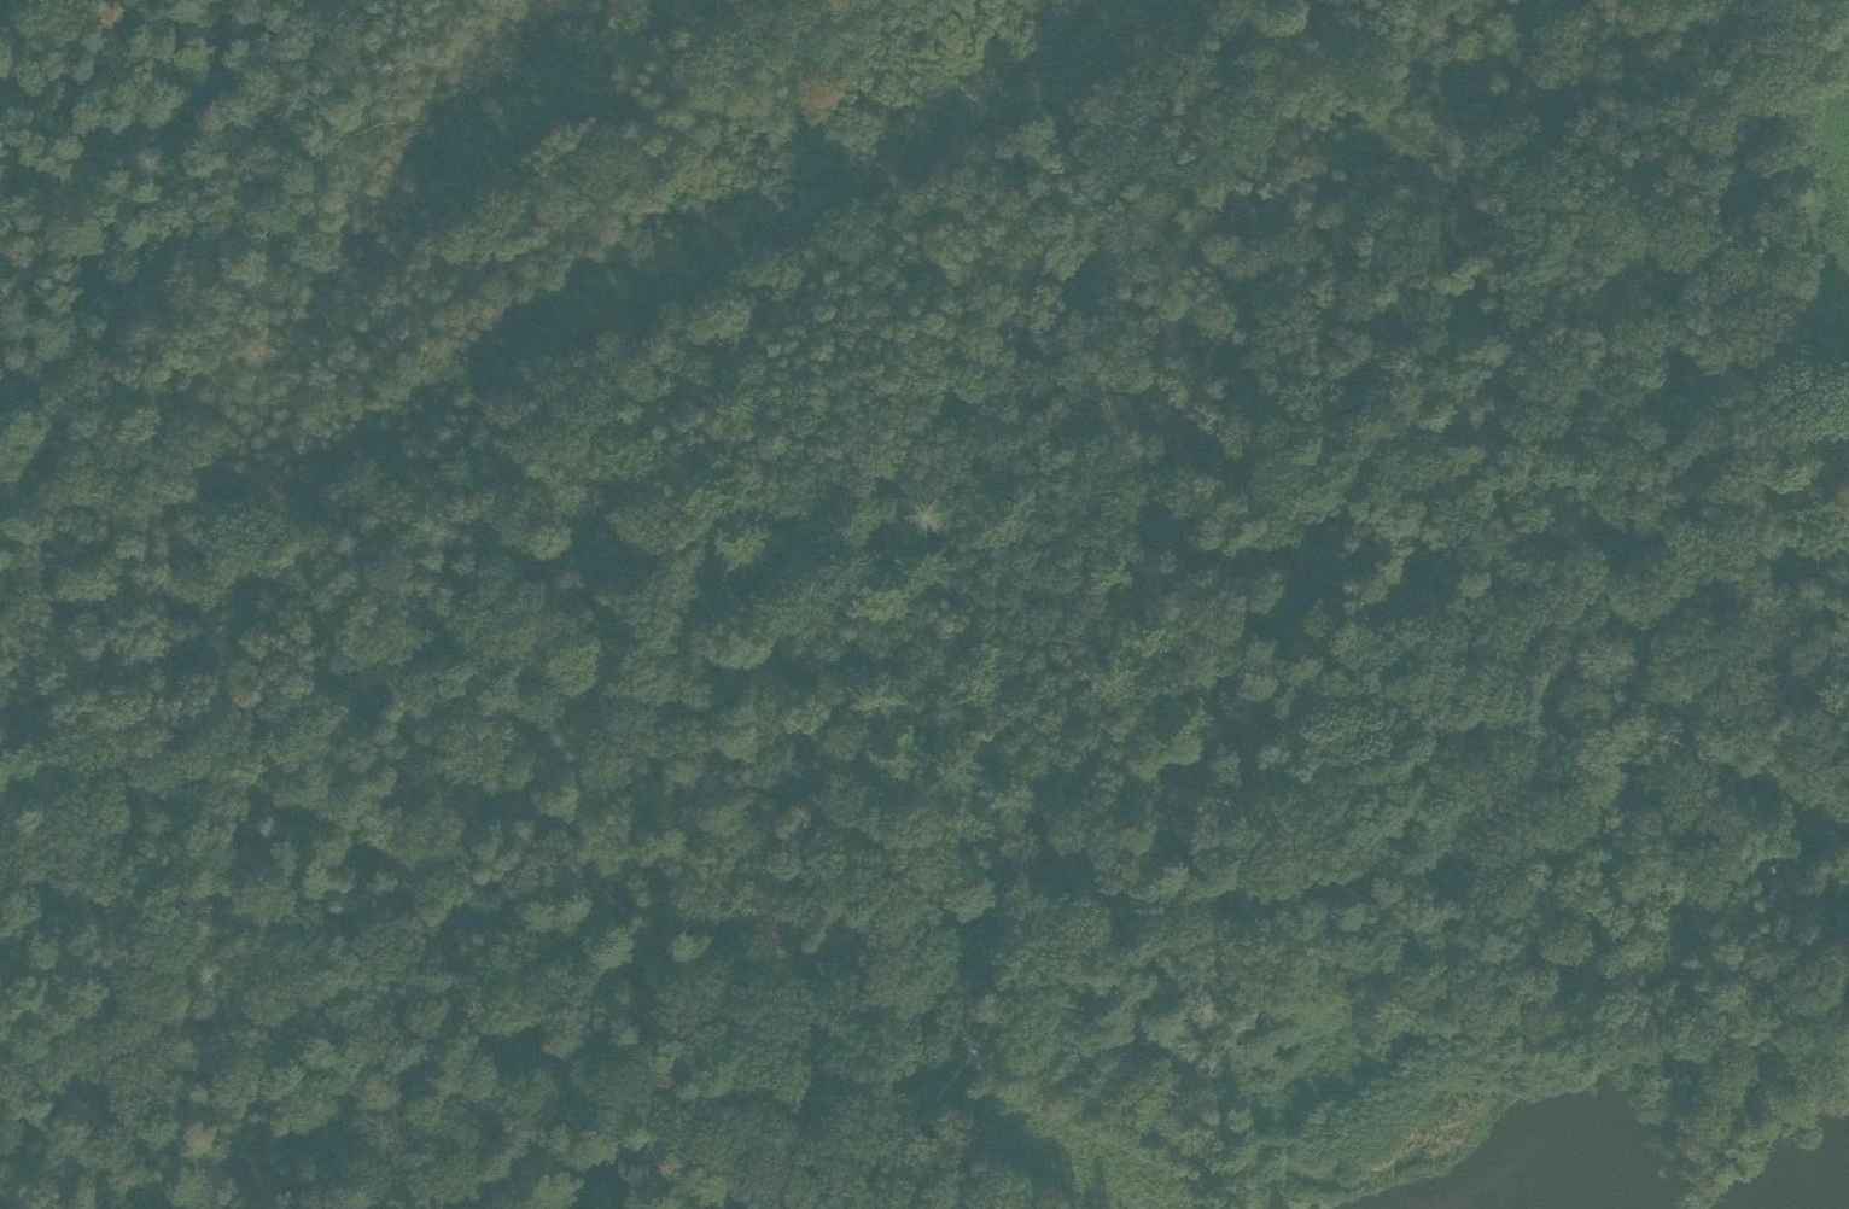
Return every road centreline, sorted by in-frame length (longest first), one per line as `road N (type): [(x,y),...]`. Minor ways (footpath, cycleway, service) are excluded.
road 1 (track): [(1848,1055),(1633,1044),(1189,922),(1034,915)]
road 2 (track): [(1034,915),(975,918),(894,945),(568,1208)]
road 3 (track): [(62,400),(337,0)]
road 4 (track): [(854,1208),(1033,962),(1034,915)]

